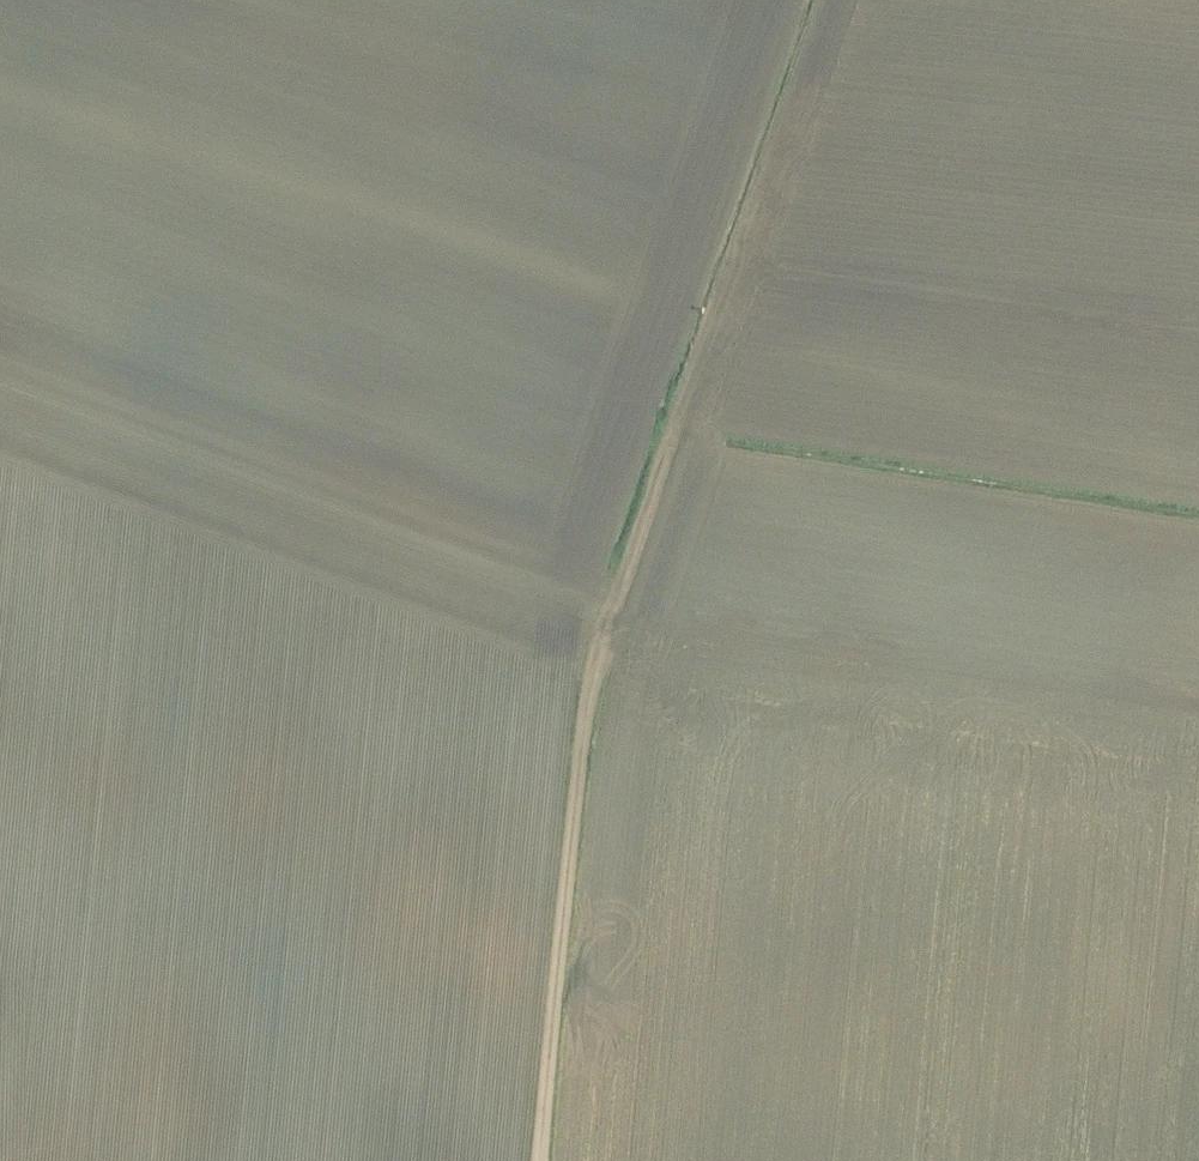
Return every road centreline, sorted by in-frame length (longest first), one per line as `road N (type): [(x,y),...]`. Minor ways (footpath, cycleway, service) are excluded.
road 1 (track): [(541,1160),(592,672),(672,433)]

